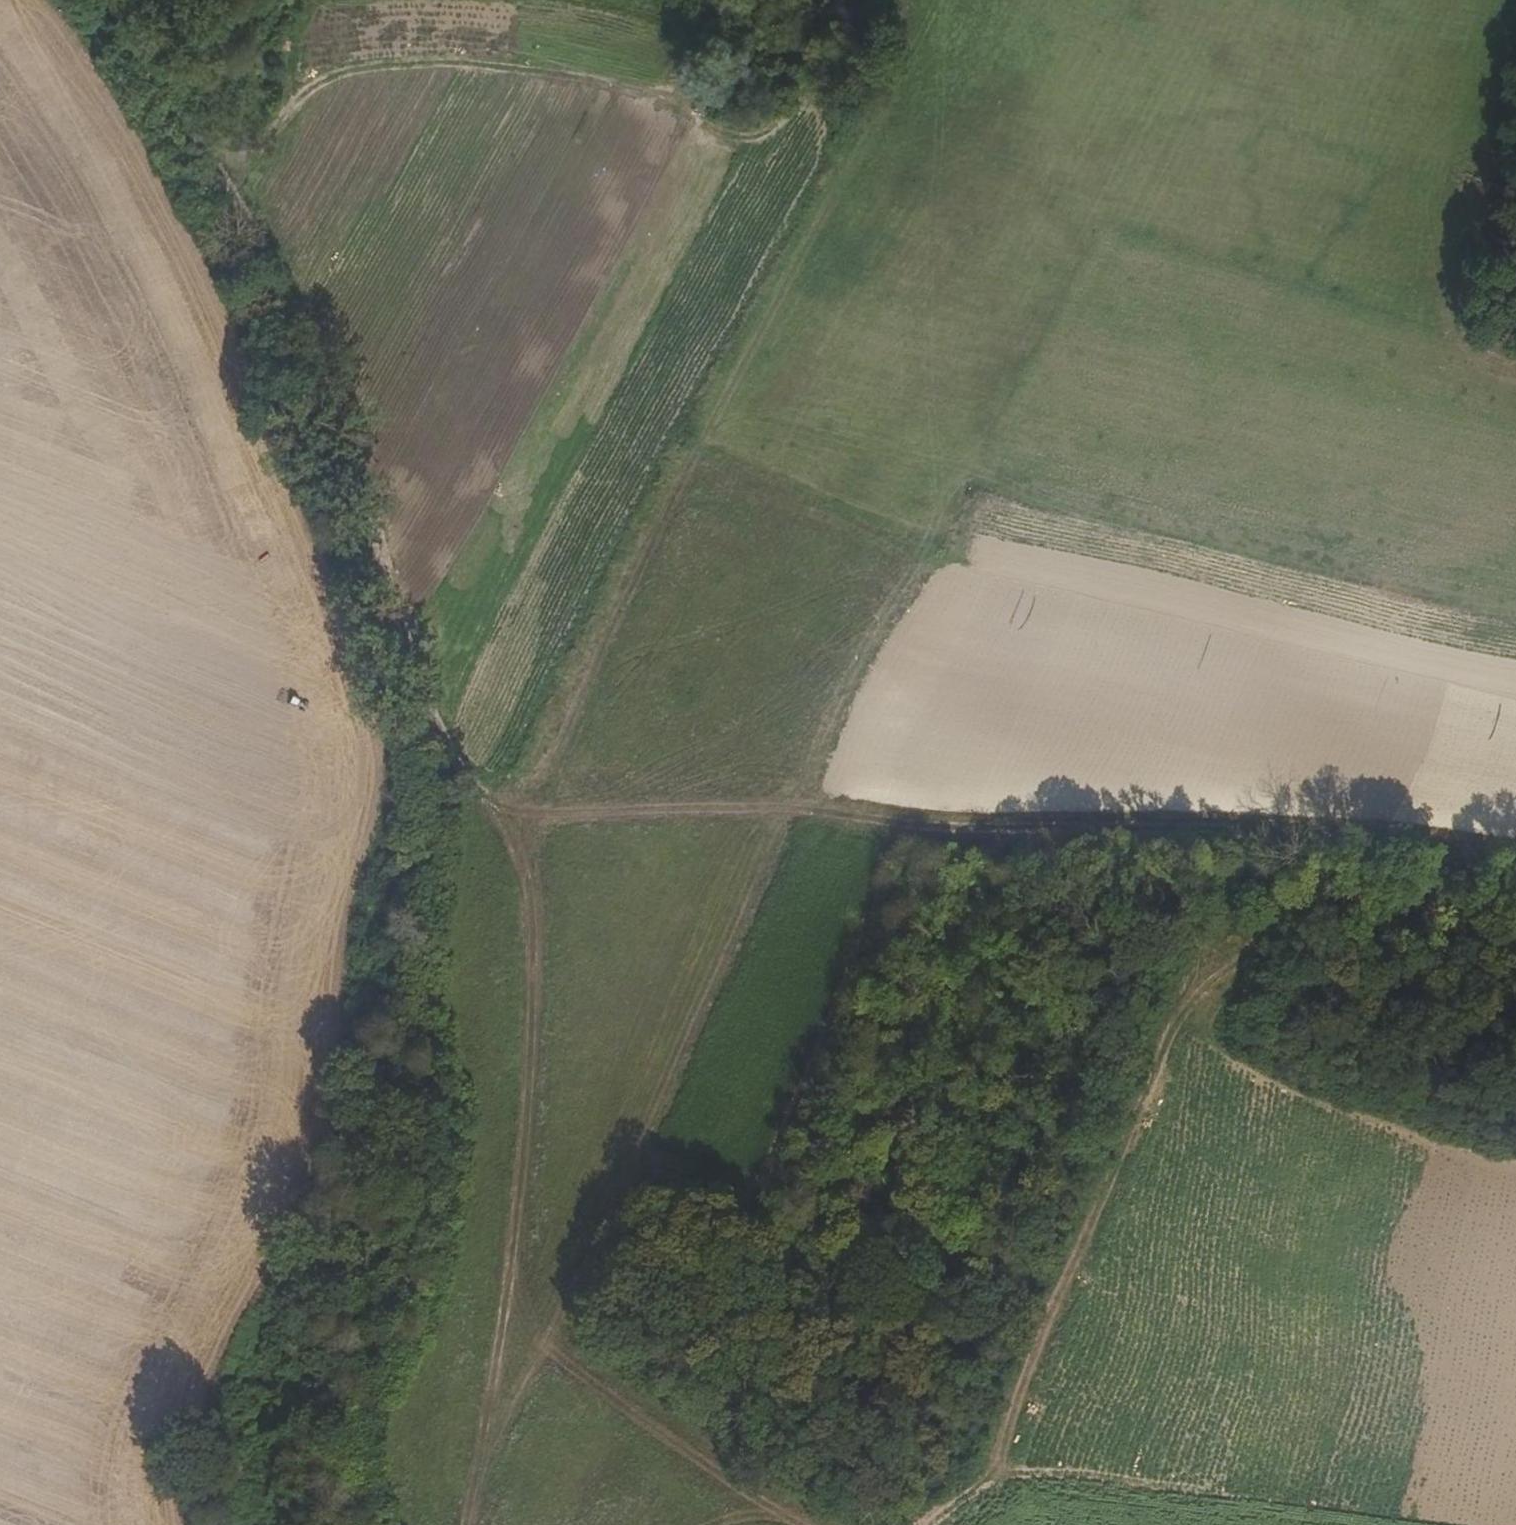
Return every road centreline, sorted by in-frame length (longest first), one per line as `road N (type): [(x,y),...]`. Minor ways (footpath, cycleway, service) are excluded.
road 1 (track): [(92,0),(310,372),(389,604),(524,874),(532,960),(521,1153),(499,1350),(463,1524)]
road 2 (track): [(192,171),(250,141),(307,91),(351,73),(513,69),(676,120)]

